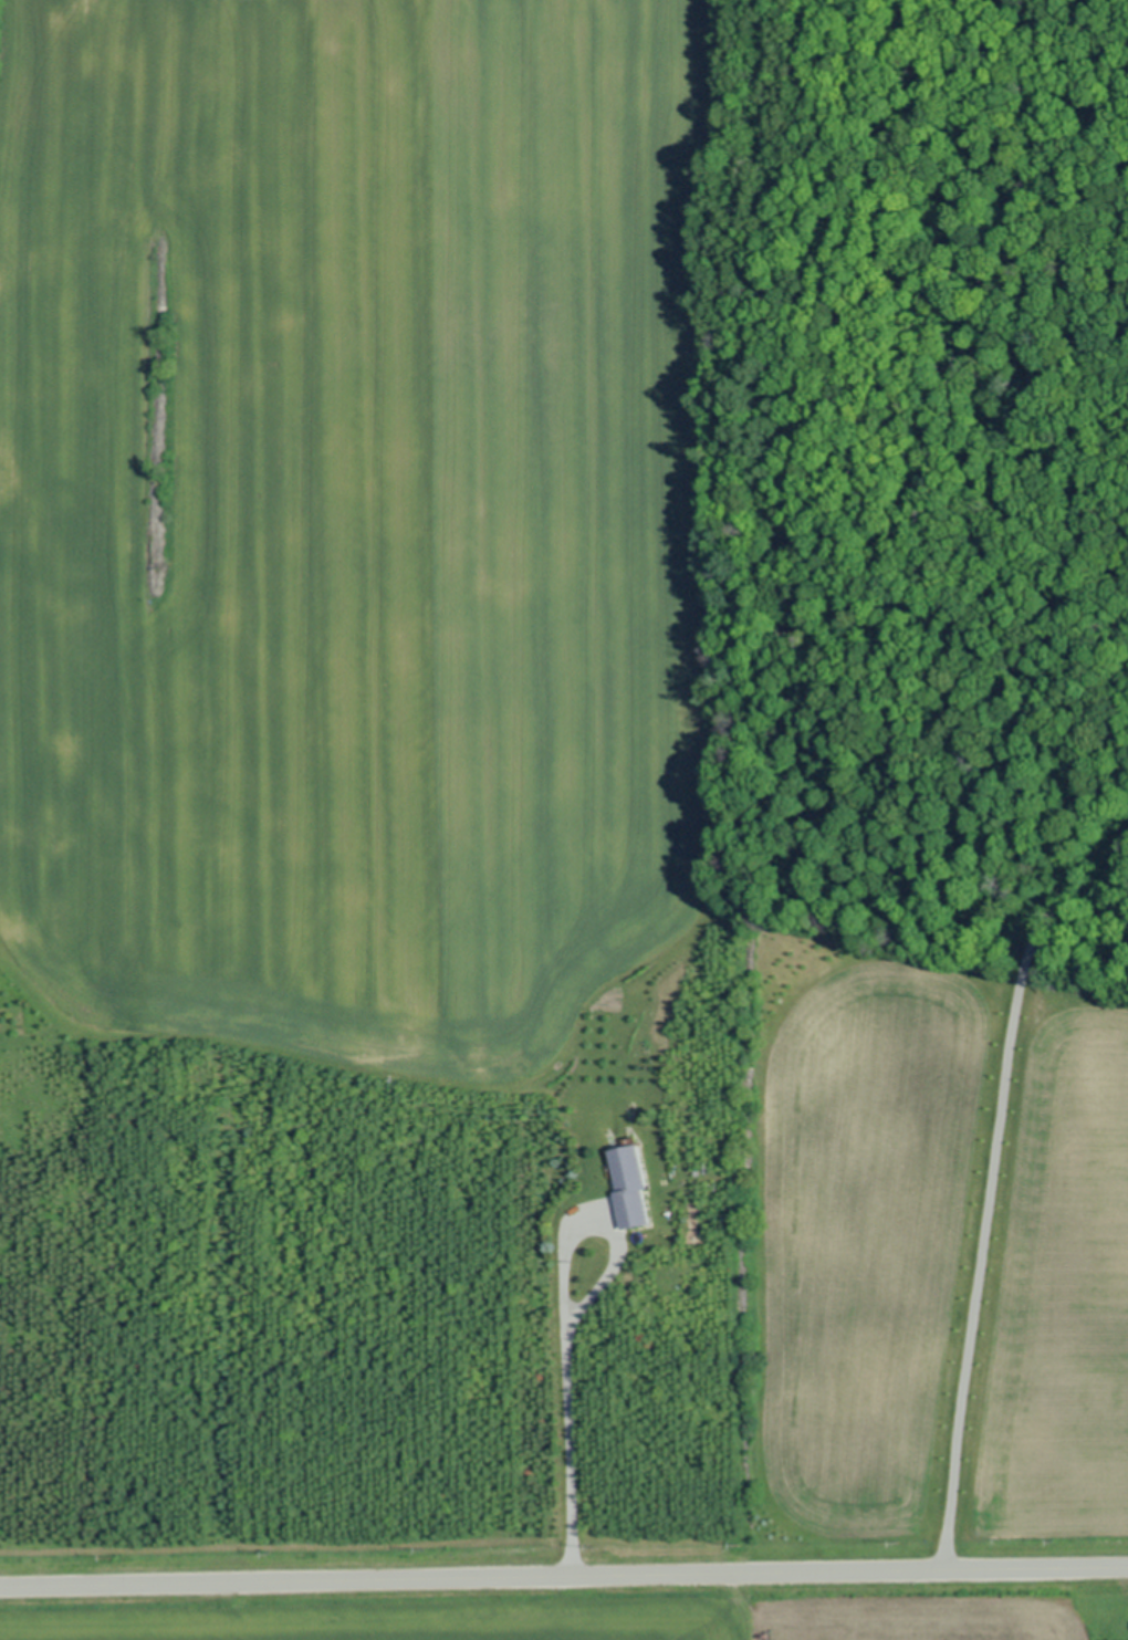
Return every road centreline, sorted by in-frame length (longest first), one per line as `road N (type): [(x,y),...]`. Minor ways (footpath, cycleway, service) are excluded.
road 1 (tertiary): [(0,1586),(1127,1568)]

